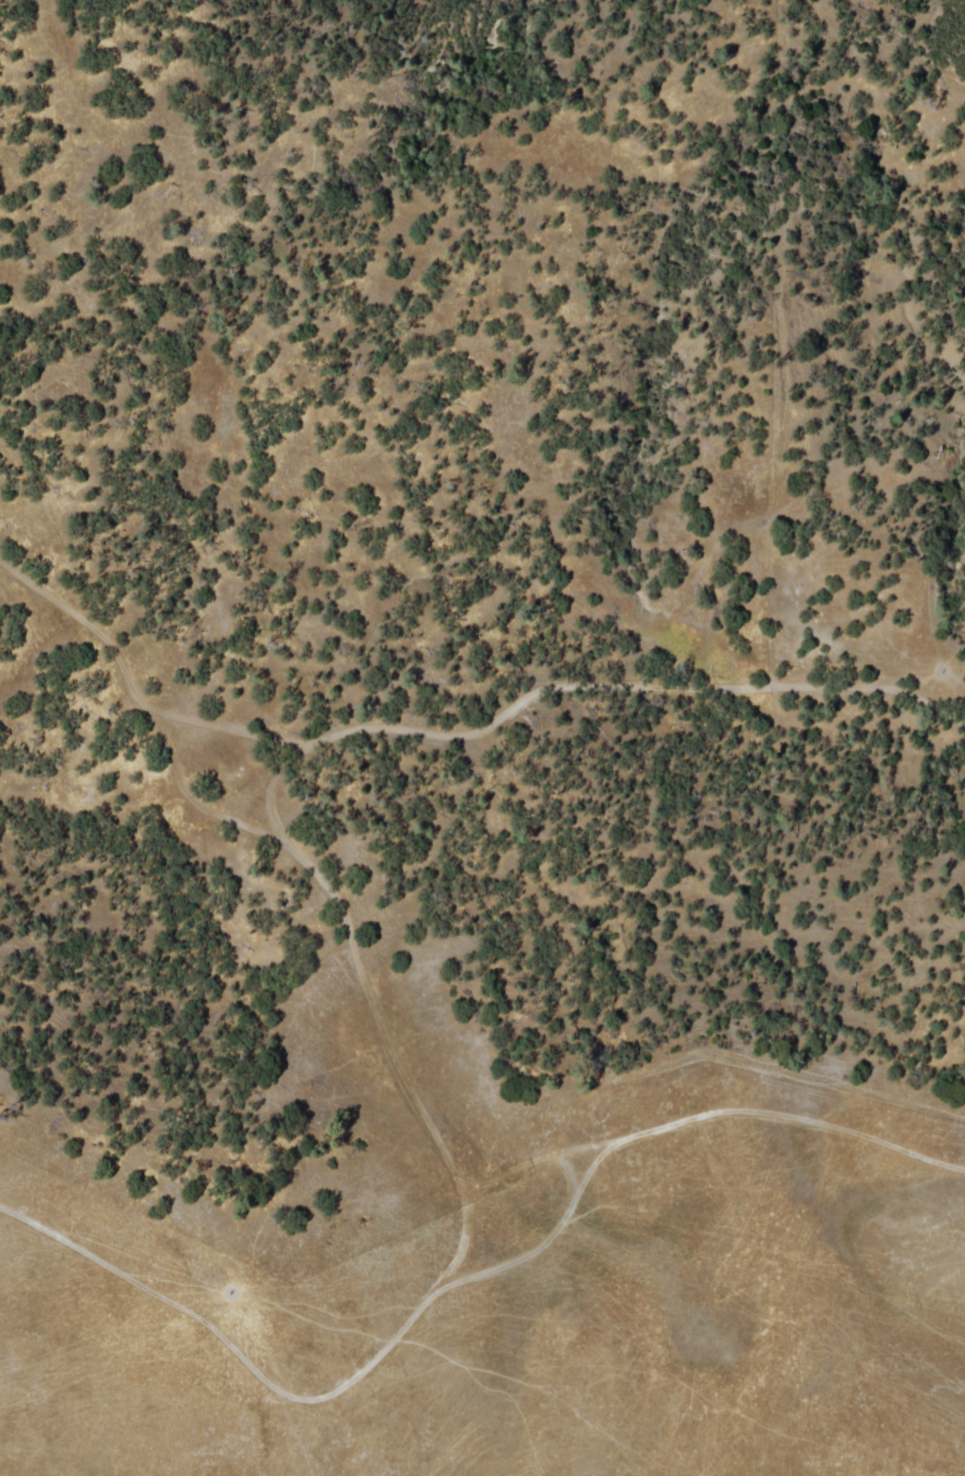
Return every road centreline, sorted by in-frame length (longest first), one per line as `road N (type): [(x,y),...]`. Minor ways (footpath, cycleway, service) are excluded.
road 1 (track): [(964,654),(887,654),(772,722),(604,733),(484,754),(201,748),(159,717),(96,601),(75,512),(18,406),(0,320)]
road 2 (track): [(0,1159),(337,1353),(421,1342),(499,1258),(510,1153),(473,1074),(379,974),(316,748)]

